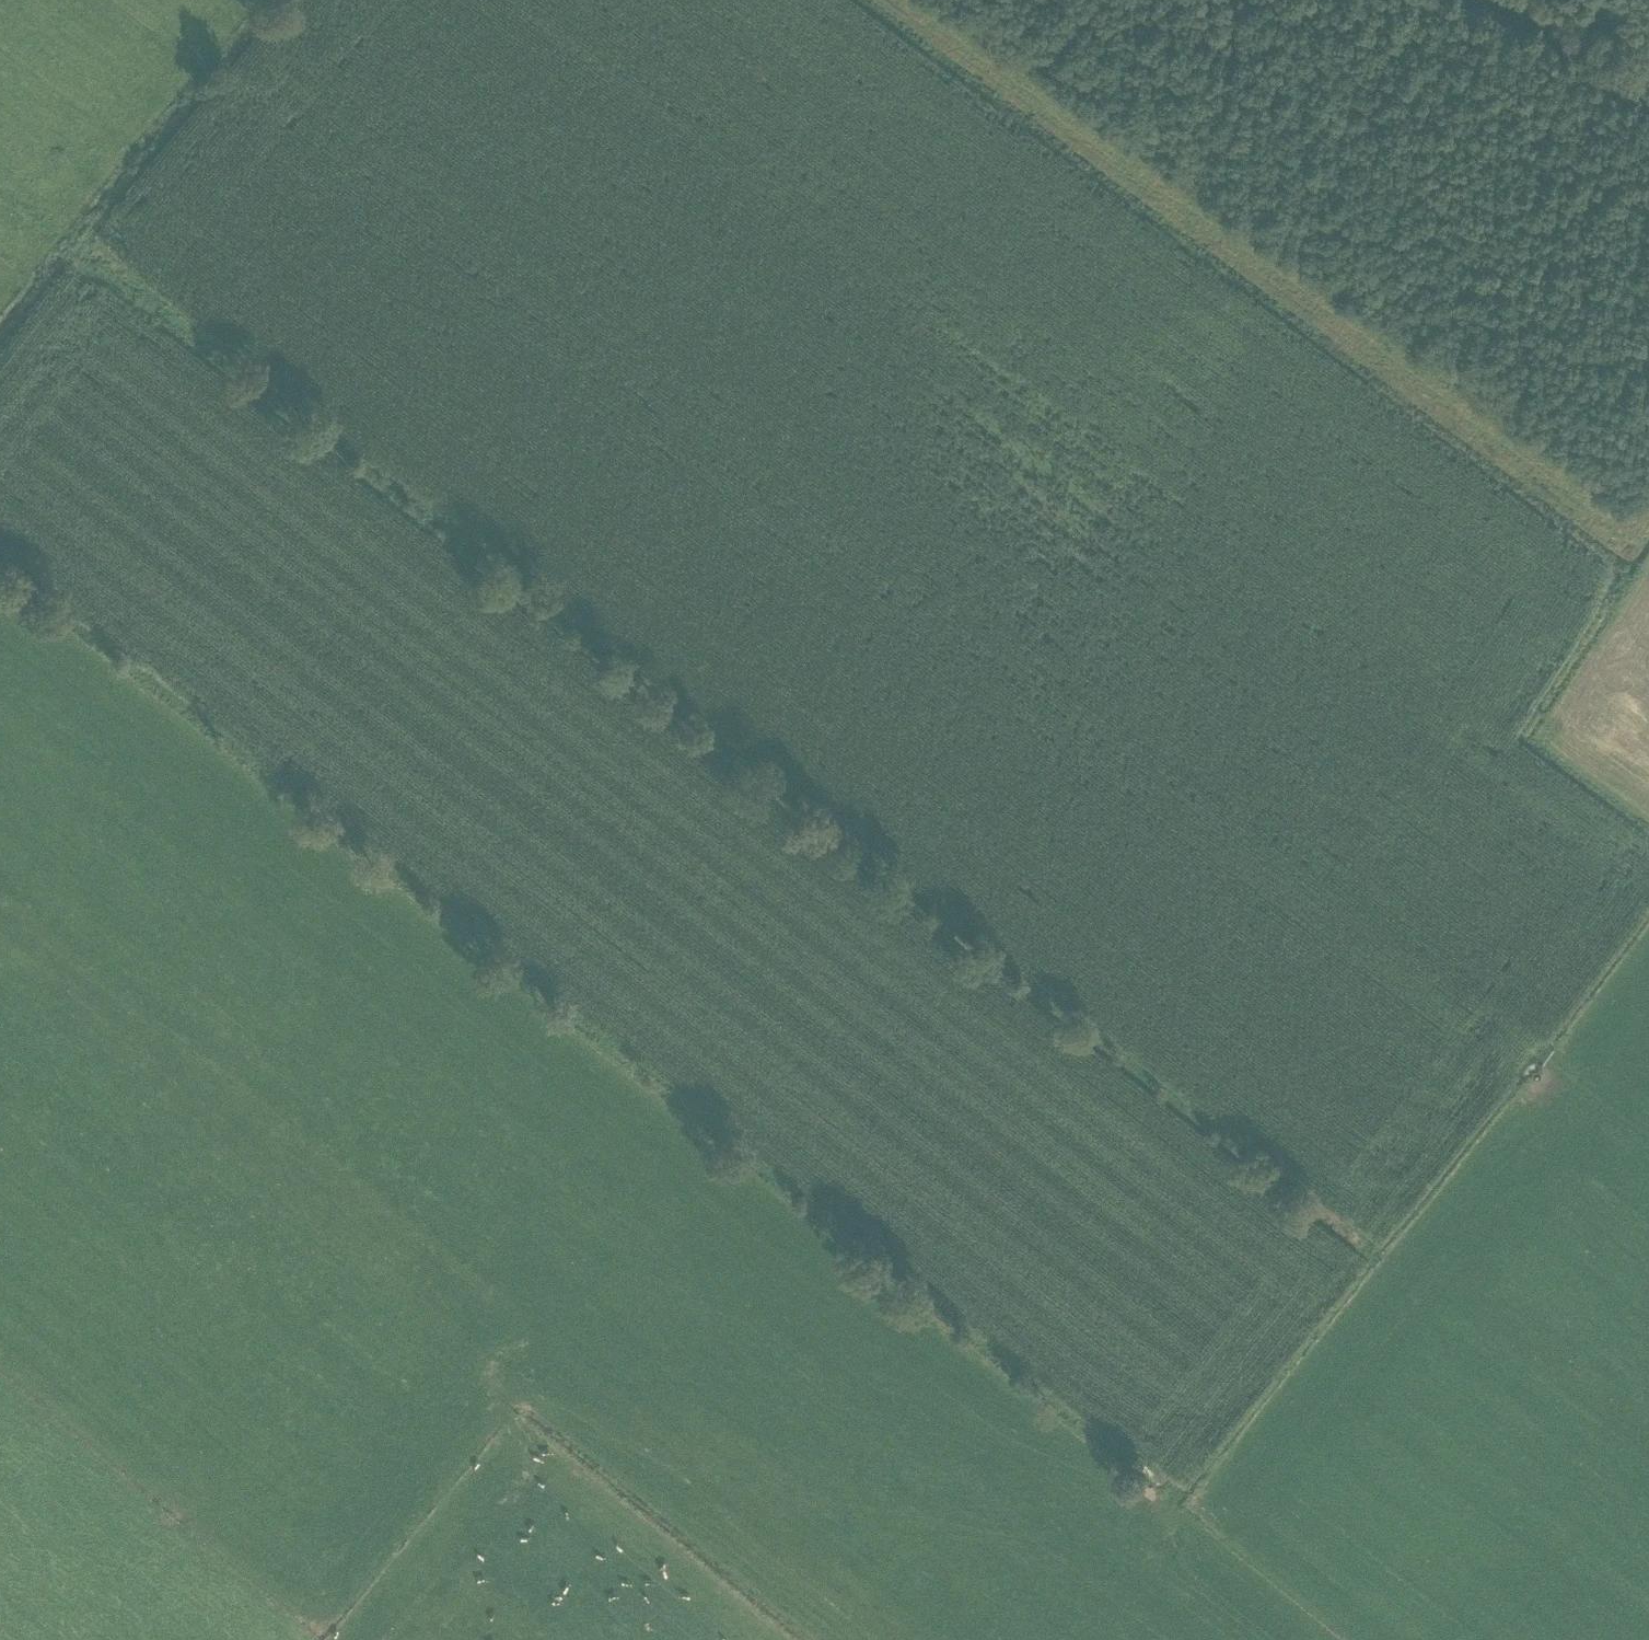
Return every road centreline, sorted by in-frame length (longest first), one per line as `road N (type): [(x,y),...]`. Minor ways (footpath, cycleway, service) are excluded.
road 1 (track): [(902,0),(1596,518),(1624,531),(1648,506)]

